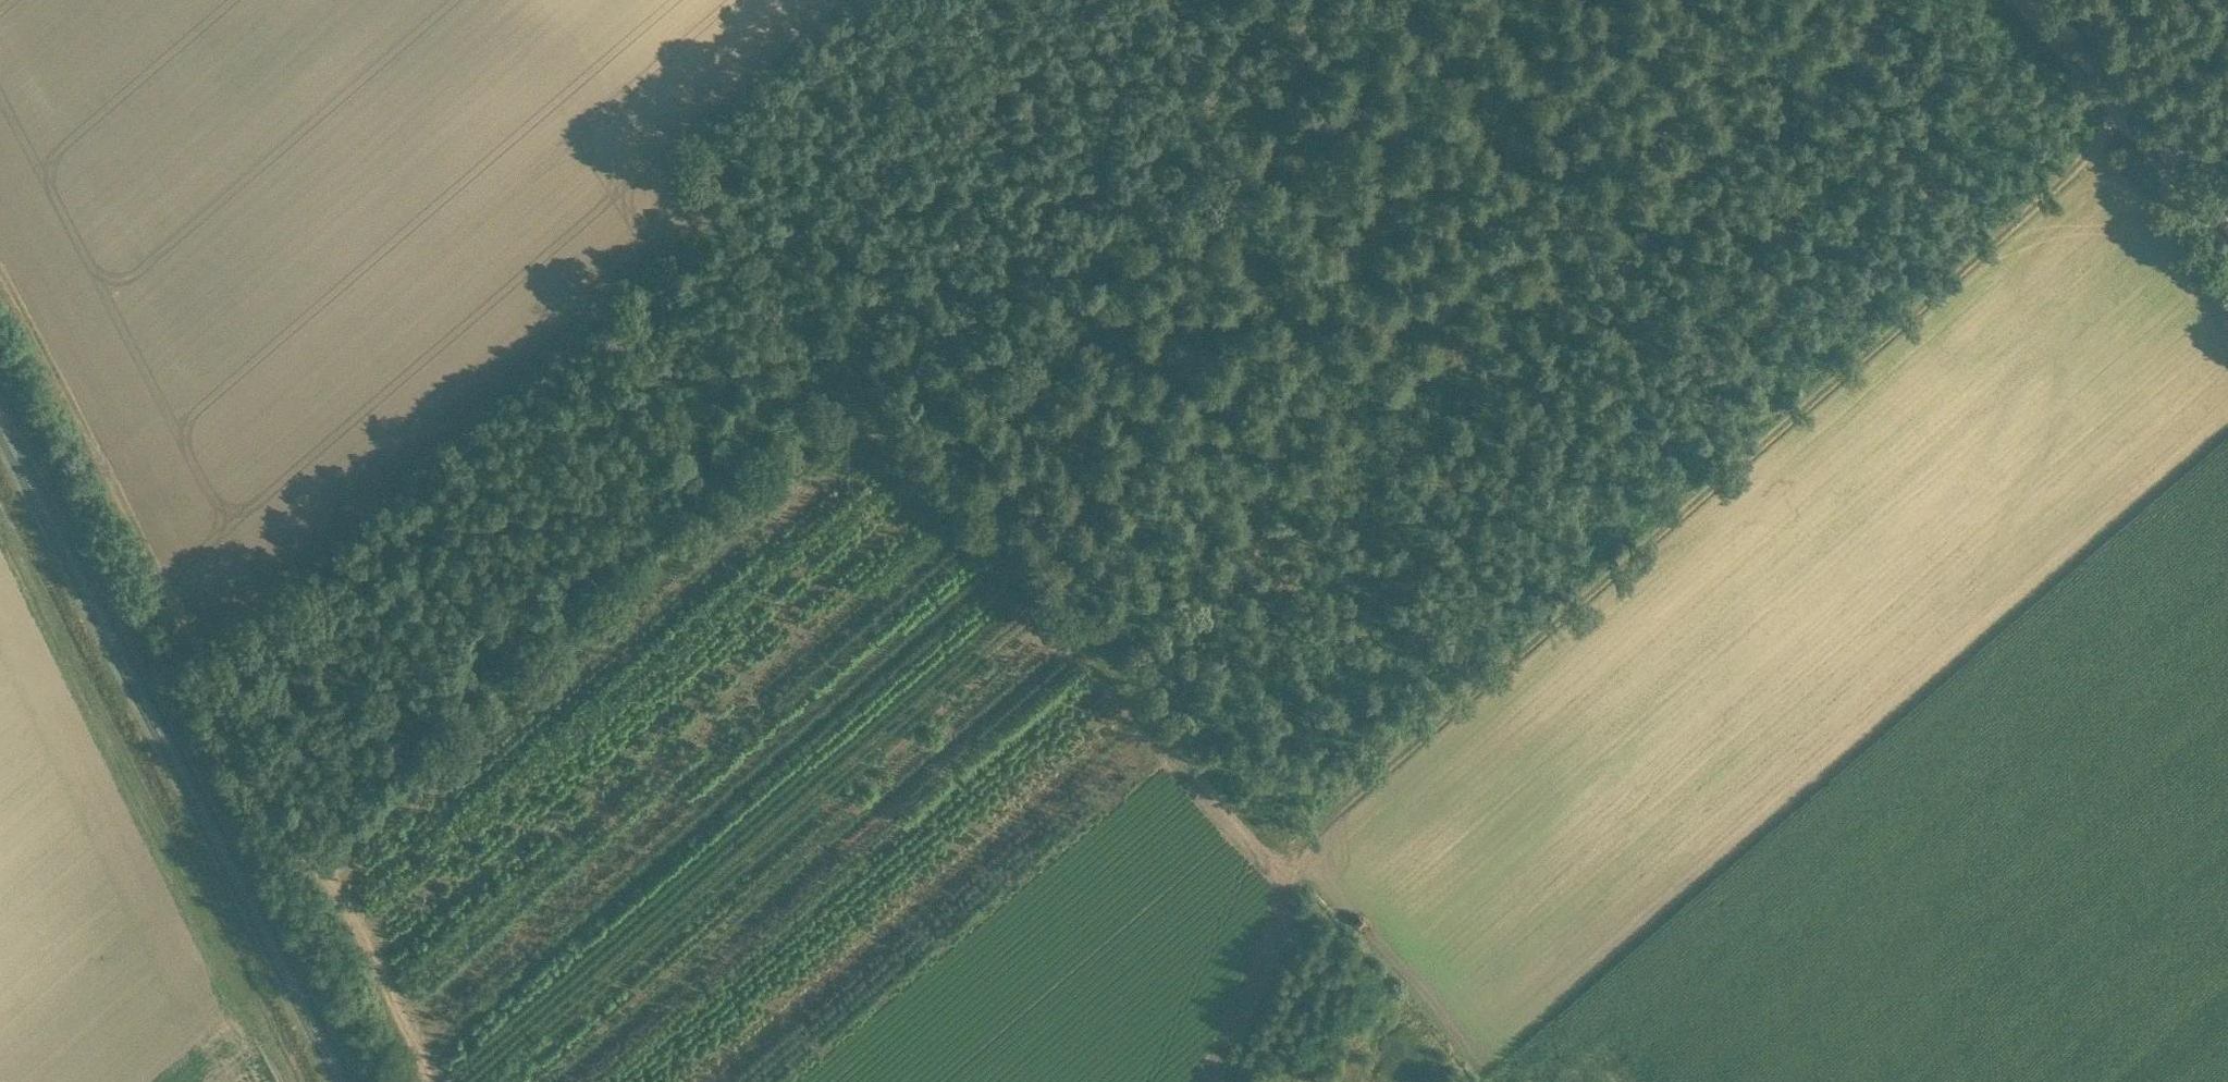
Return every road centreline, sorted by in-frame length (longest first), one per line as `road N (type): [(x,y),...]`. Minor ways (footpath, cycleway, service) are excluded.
road 1 (track): [(430,1081),(0,253)]
road 2 (track): [(2227,235),(2018,0)]

